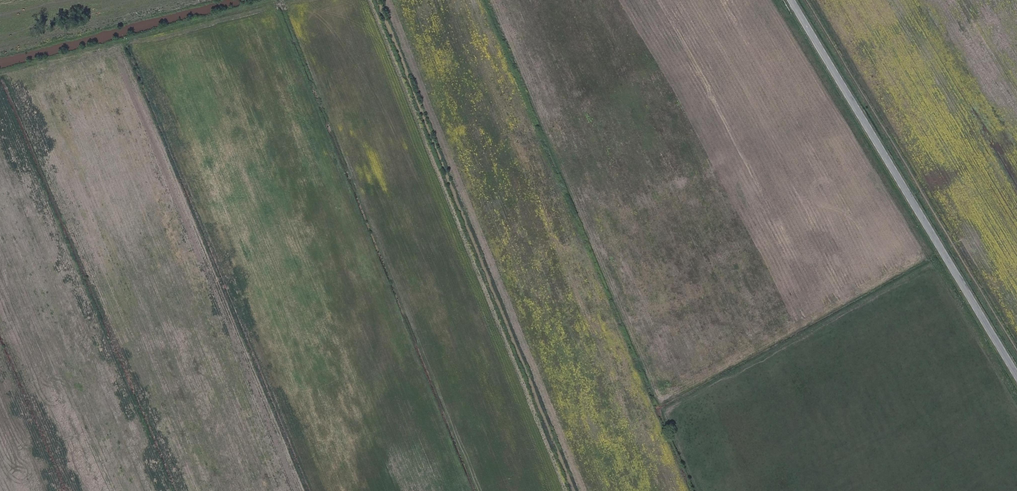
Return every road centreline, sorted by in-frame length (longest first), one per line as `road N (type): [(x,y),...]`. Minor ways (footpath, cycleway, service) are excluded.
road 1 (tertiary): [(793,0),(1016,375)]

